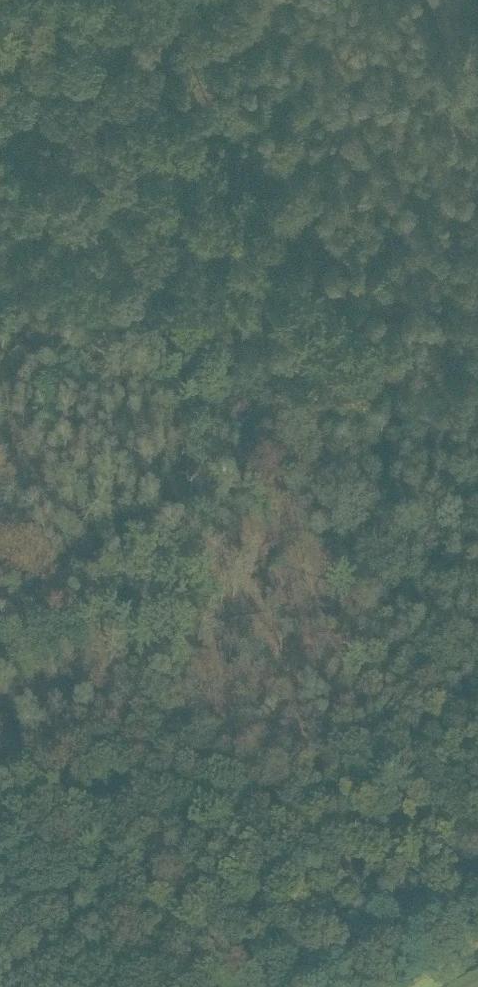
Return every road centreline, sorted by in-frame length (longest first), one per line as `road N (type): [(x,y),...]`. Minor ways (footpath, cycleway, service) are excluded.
road 1 (track): [(477,878),(306,986)]

